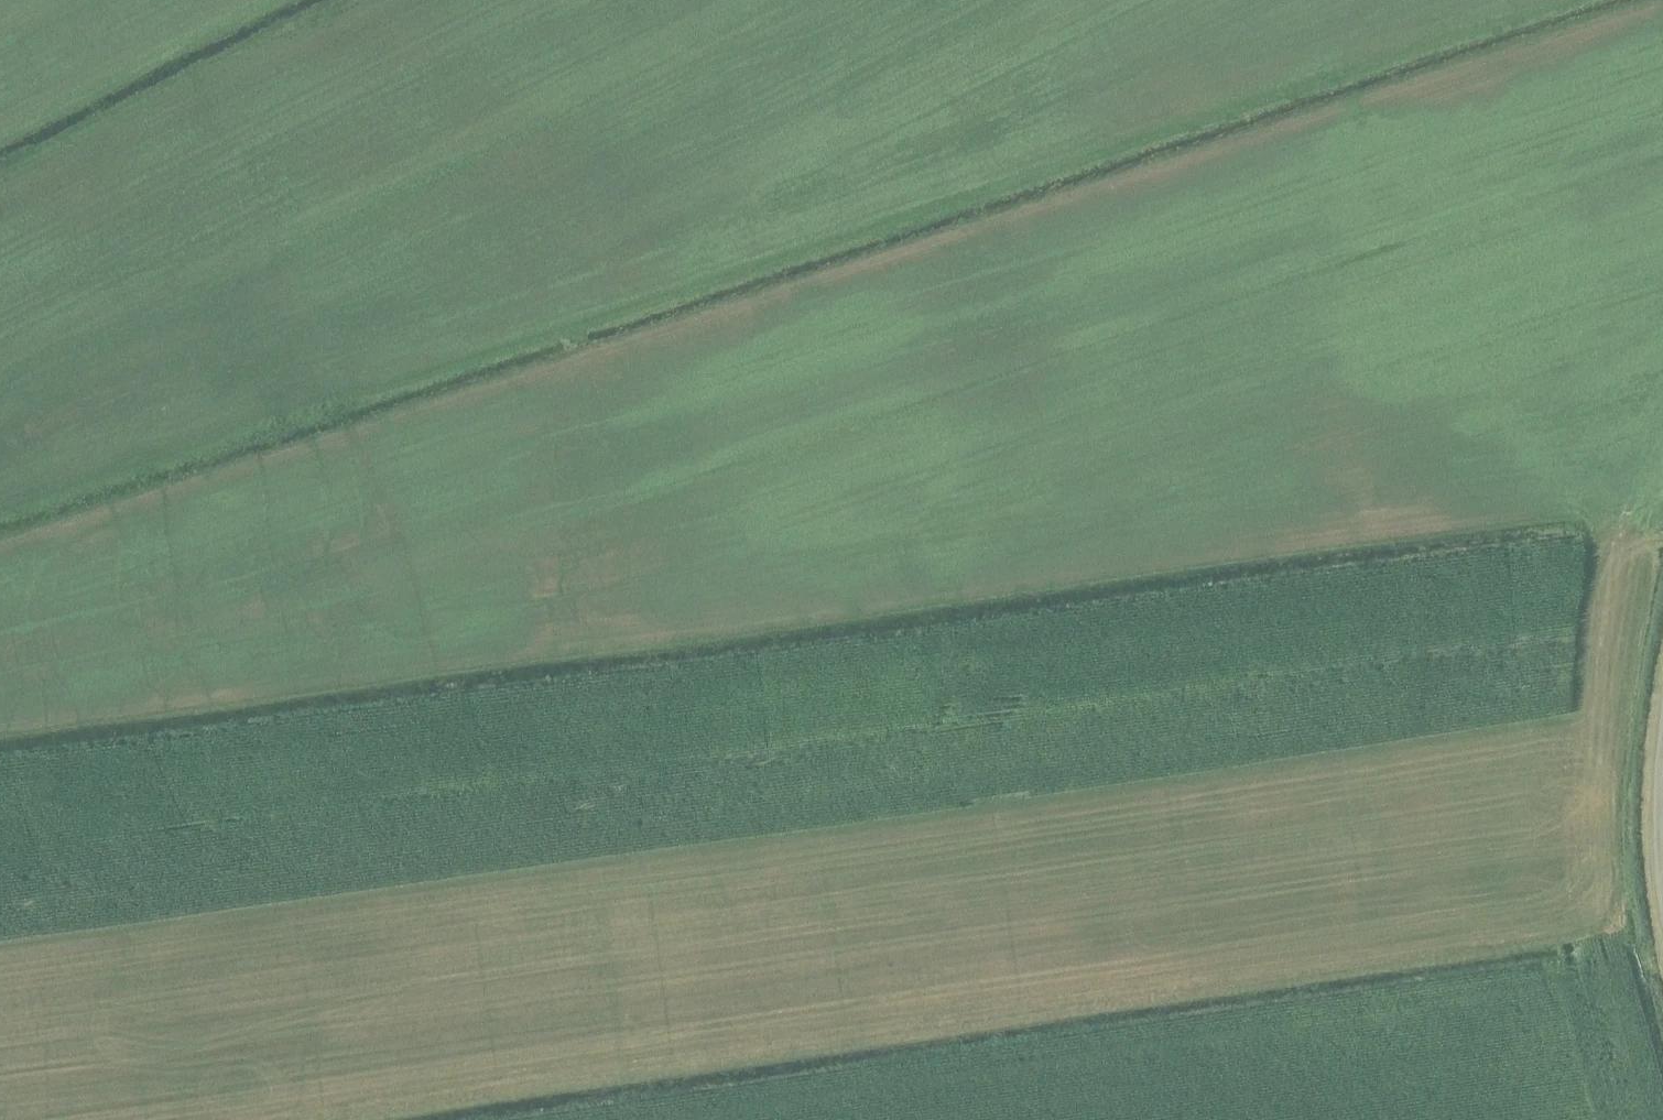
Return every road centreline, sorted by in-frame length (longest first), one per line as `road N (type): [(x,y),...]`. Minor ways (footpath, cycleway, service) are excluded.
road 1 (unclassified): [(1662,888),(1662,732)]

